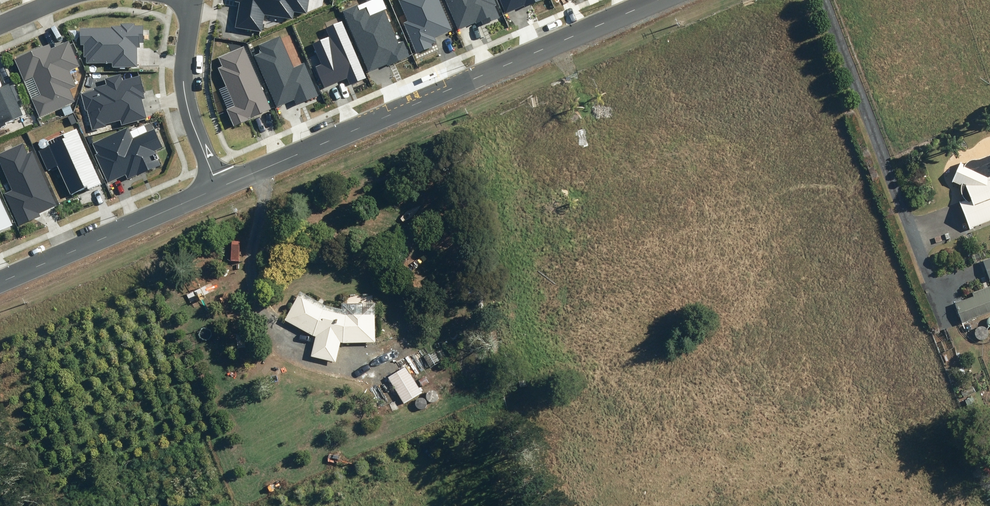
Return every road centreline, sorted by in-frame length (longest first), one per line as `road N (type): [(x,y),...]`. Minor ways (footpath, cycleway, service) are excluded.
road 1 (tertiary): [(657,0),(219,188)]
road 2 (tertiary): [(219,188),(0,282)]
road 3 (residential): [(219,188),(185,95),(193,0)]

